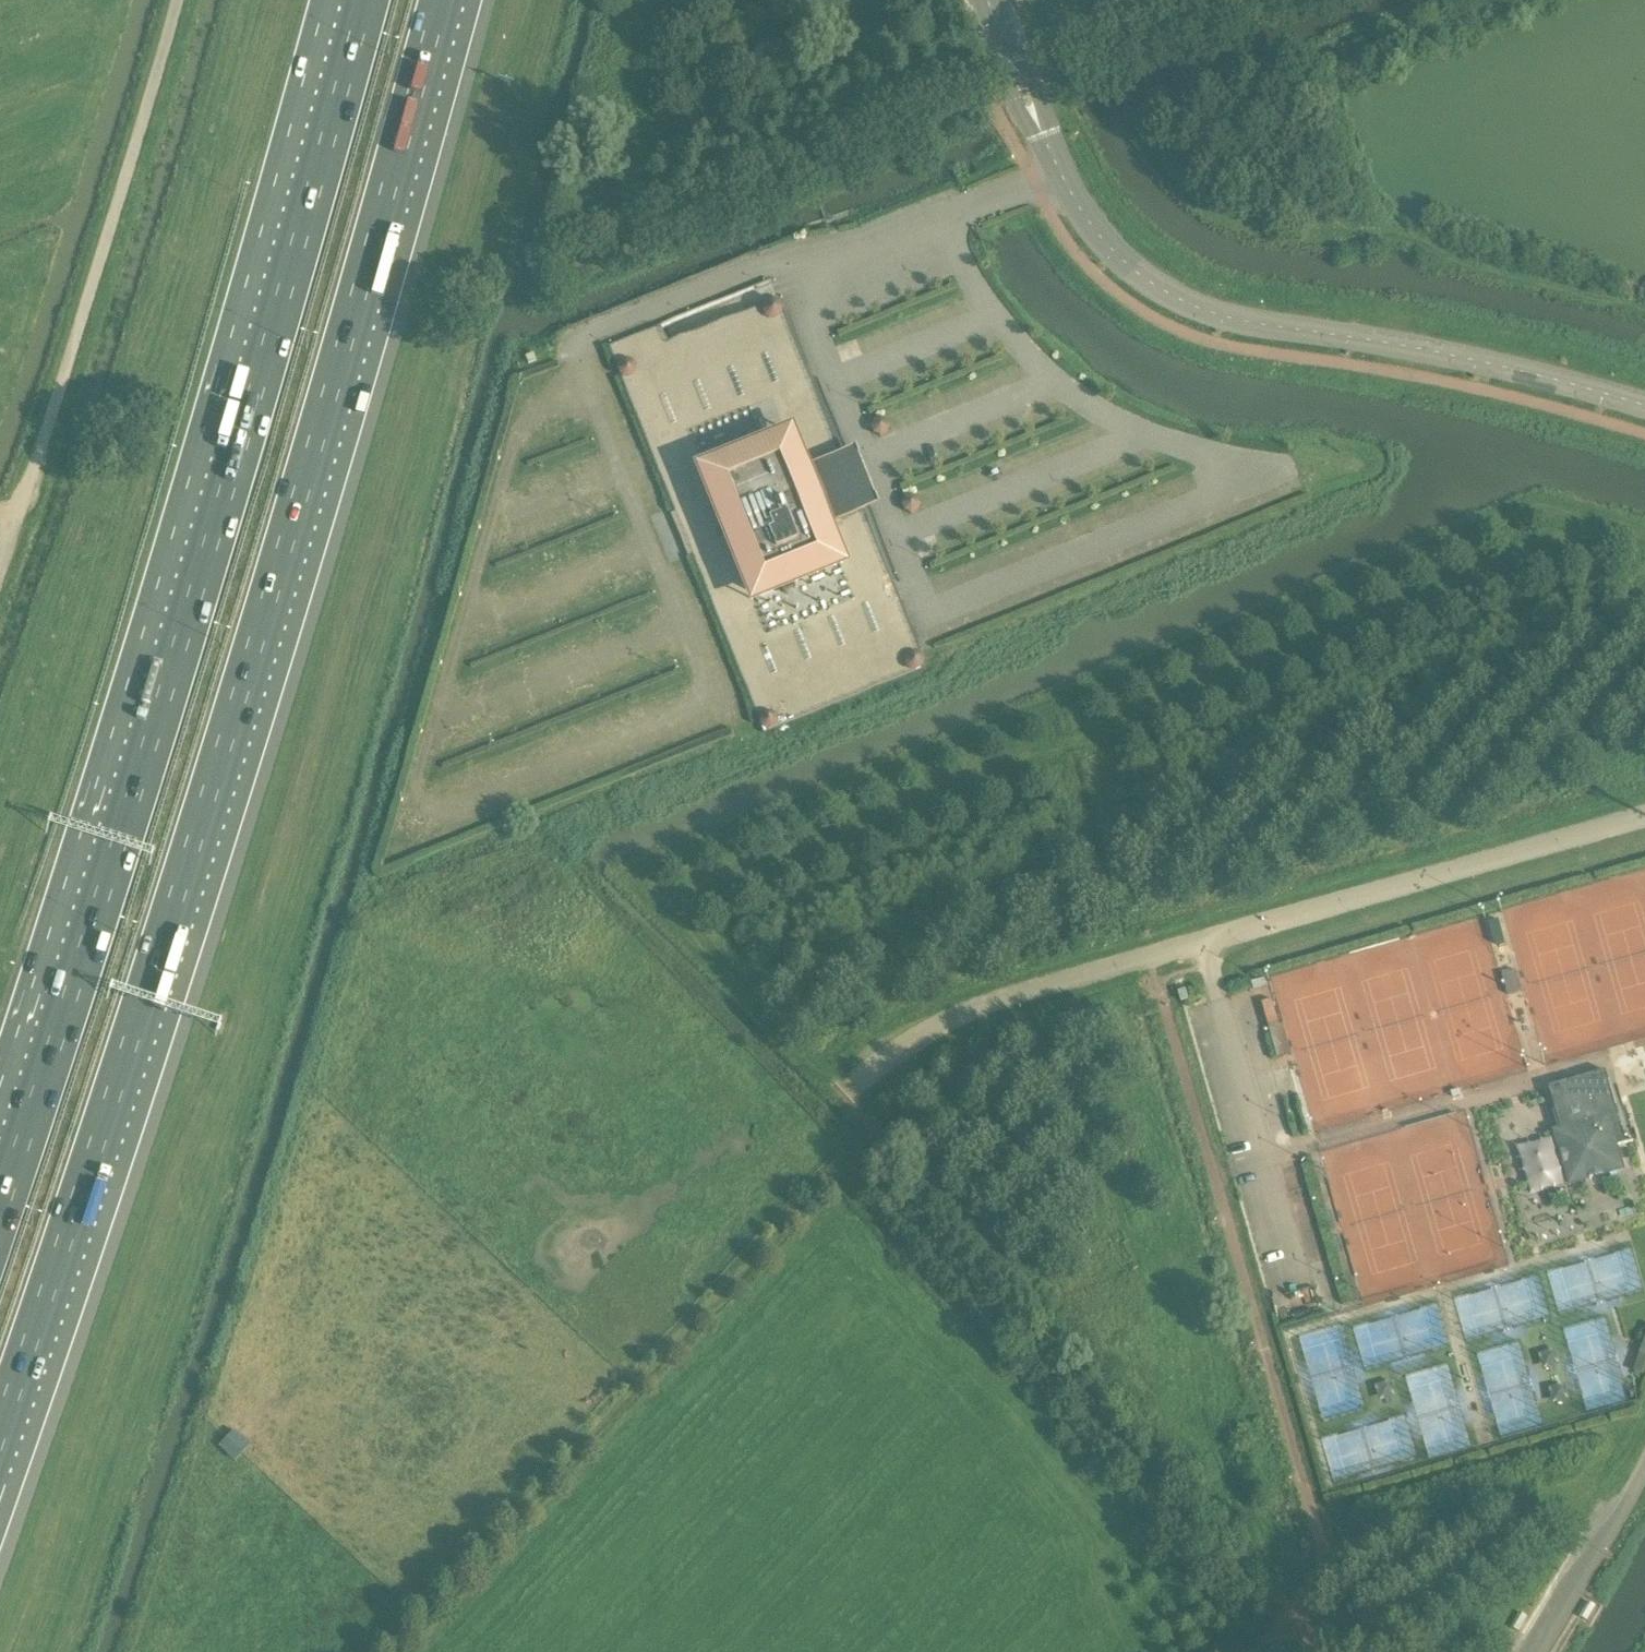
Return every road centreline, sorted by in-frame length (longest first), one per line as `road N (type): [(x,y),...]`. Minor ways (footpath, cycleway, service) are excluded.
road 1 (motorway): [(0,1430),(190,862),(433,0)]
road 2 (motorway): [(347,0),(0,1148)]
road 3 (unclassified): [(1644,406),(1488,363),(1238,320),(1171,295),(1118,255),(1077,204),(988,0)]
road 4 (unclassified): [(1644,815),(992,1003),(927,1033),(853,1085)]
road 5 (track): [(1283,1620),(851,1156)]
road 6 (unclassified): [(0,573),(185,0)]

